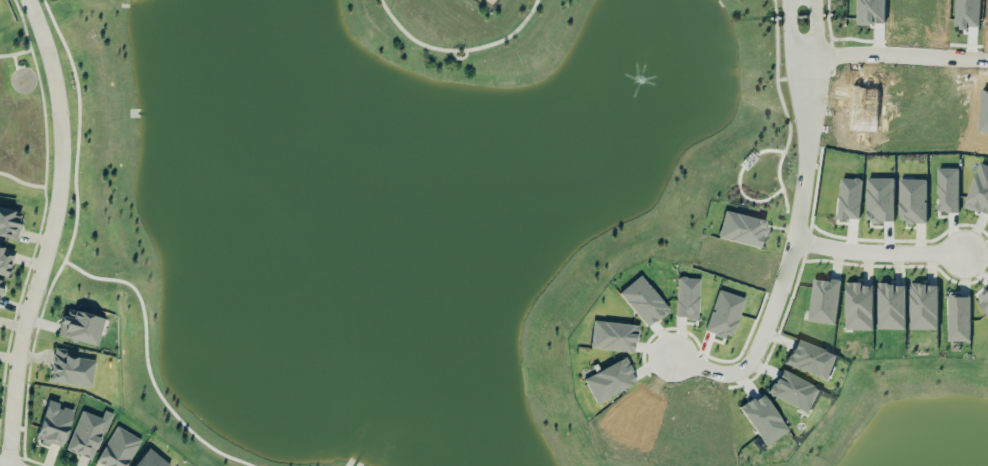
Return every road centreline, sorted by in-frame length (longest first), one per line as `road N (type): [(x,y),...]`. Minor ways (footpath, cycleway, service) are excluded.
road 1 (residential): [(10,465),(18,365),(63,177),(61,105),(31,0)]
road 2 (residential): [(795,63),(799,132),(781,269),(745,359),(726,374)]
road 3 (residential): [(795,63),(828,55),(987,60)]
road 4 (residential): [(786,241),(863,253),(967,255)]

